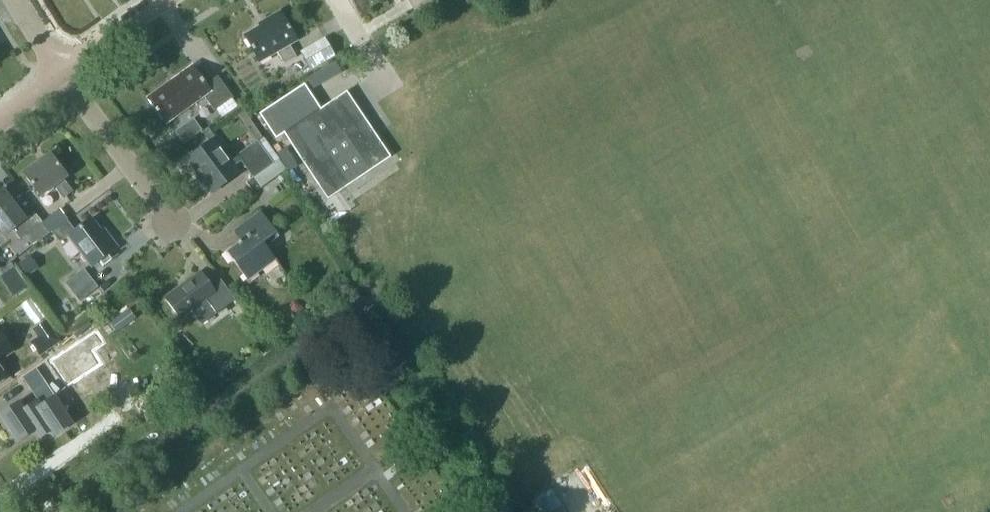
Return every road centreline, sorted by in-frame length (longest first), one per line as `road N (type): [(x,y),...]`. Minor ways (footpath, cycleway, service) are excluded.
road 1 (residential): [(173,225),(63,75)]
road 2 (residential): [(63,75),(177,0)]

